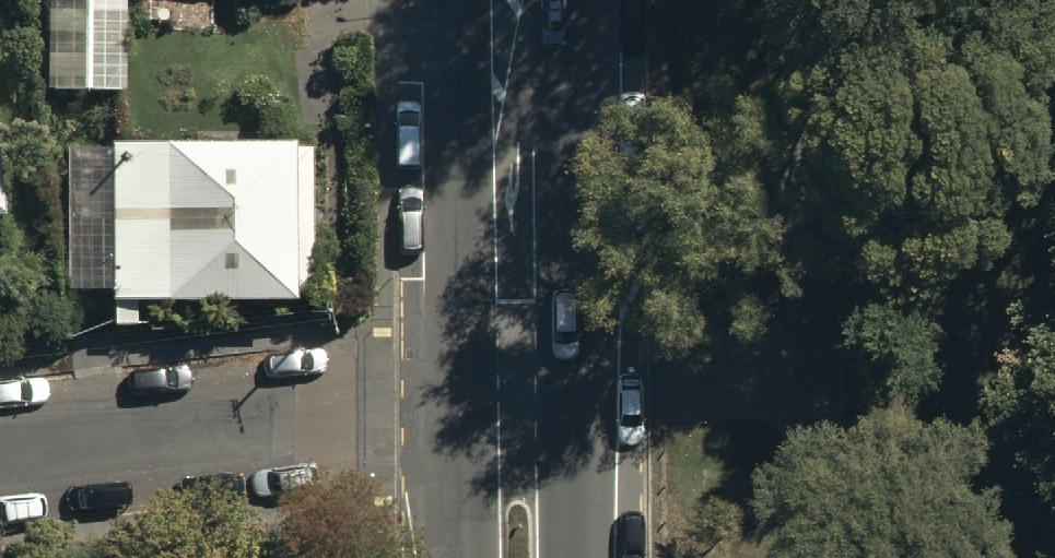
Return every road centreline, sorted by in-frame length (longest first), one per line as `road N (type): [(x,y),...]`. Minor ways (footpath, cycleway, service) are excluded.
road 1 (residential): [(453,403),(0,451)]
road 2 (primary): [(453,403),(452,0)]
road 3 (primary): [(576,0),(578,396)]
road 4 (primary): [(578,396),(577,557)]
road 5 (primary): [(455,557),(453,403)]
road 6 (residential): [(578,396),(453,403)]

